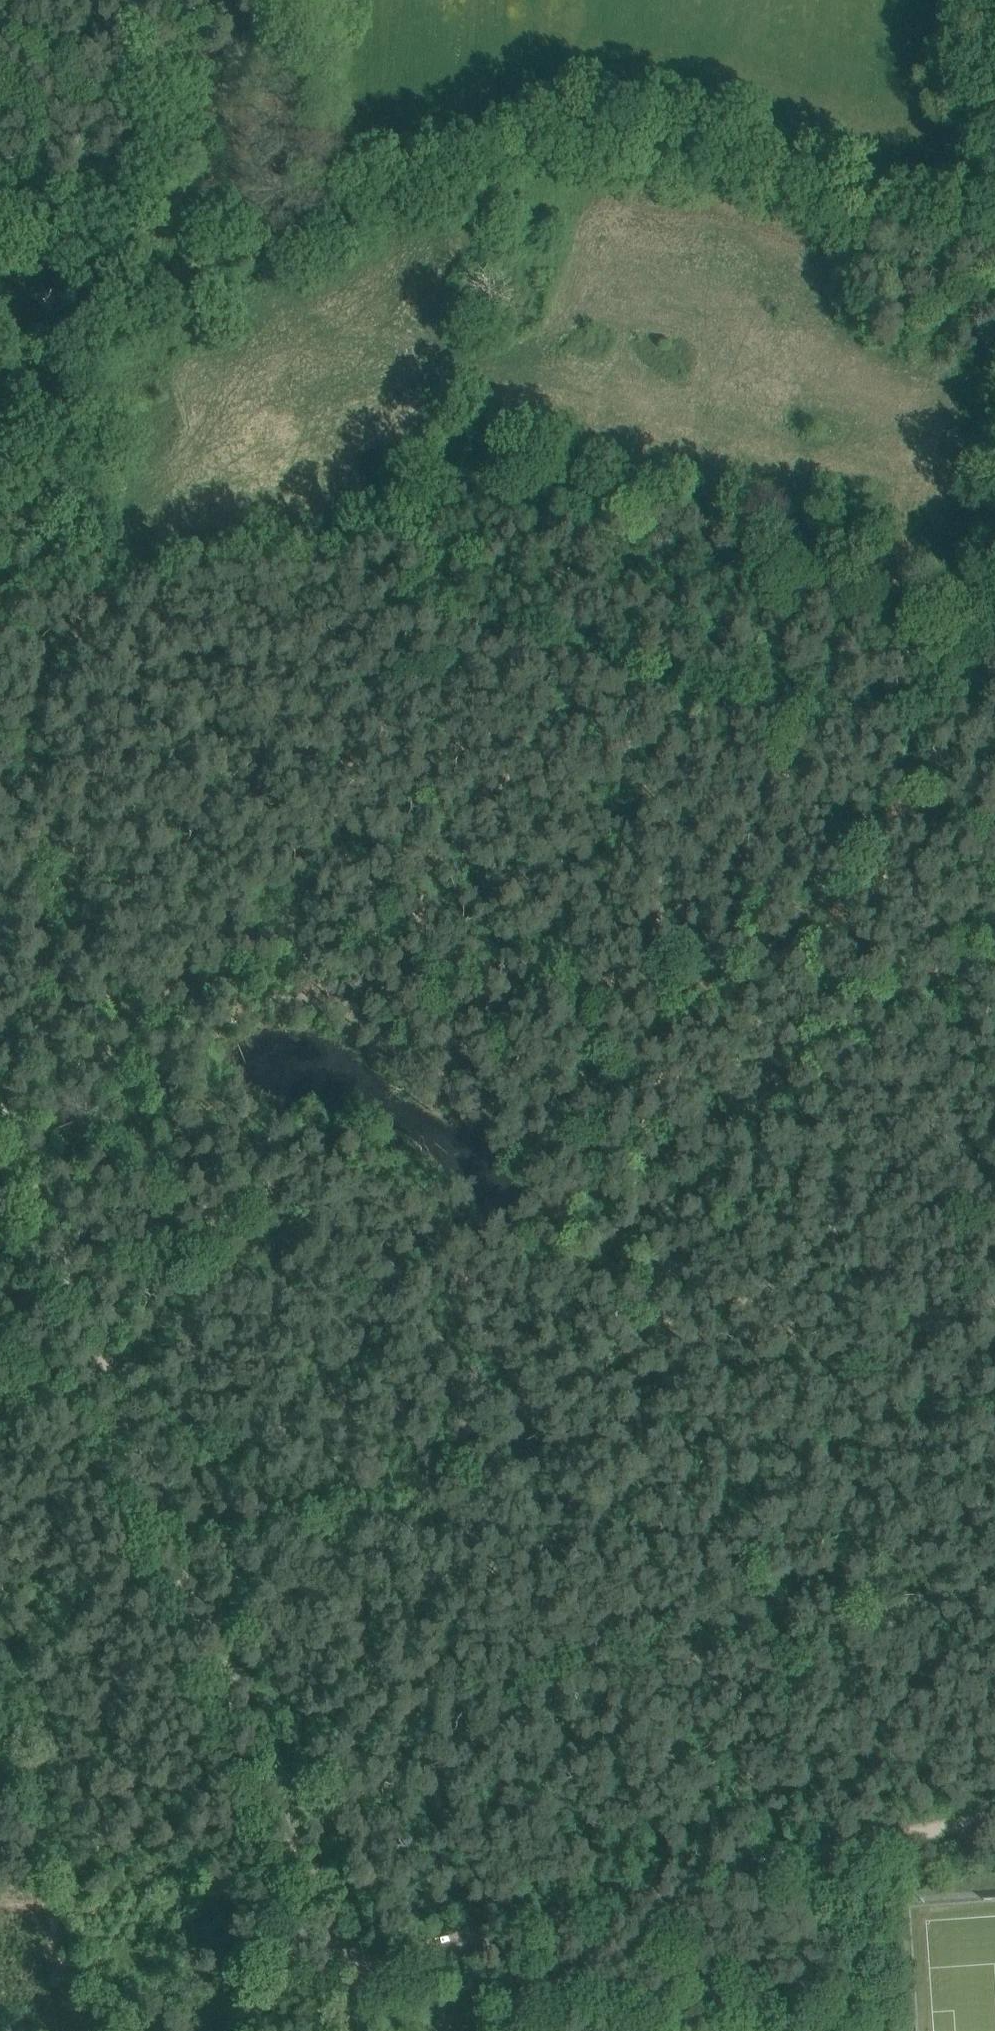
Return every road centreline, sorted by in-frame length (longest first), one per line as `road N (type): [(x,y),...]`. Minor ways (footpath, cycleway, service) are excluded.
road 1 (track): [(314,1880),(0,1108)]
road 2 (track): [(349,1988),(549,1915),(994,1817)]

